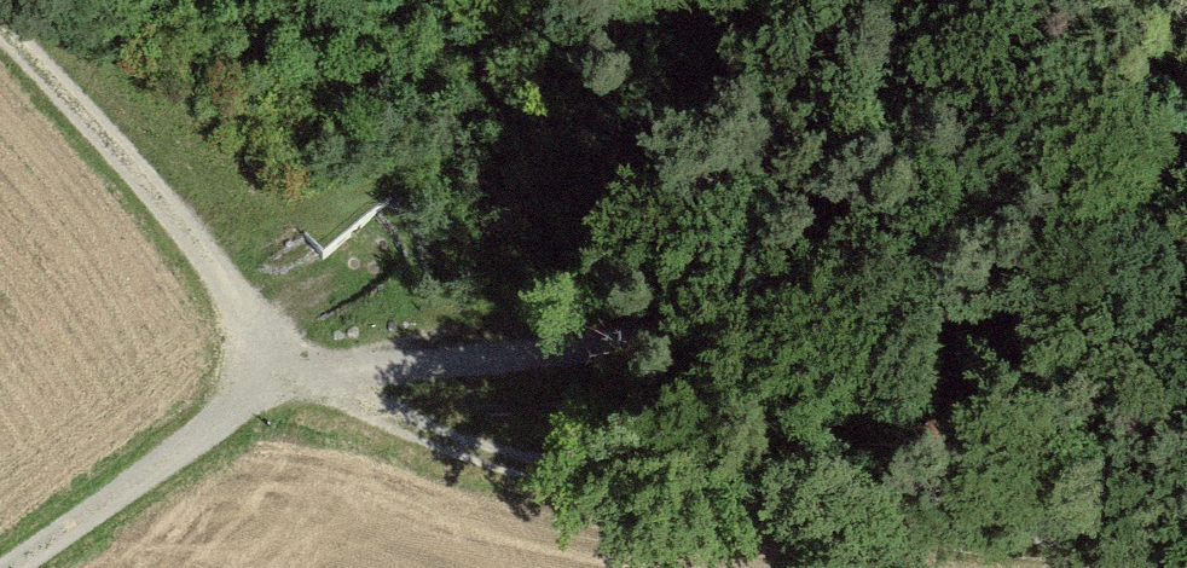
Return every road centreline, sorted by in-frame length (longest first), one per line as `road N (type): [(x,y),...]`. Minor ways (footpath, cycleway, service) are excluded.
road 1 (track): [(1186,217),(513,355),(400,366),(277,363),(483,459),(1104,567)]
road 2 (track): [(12,567),(220,421),(277,363),(217,266),(0,21)]

